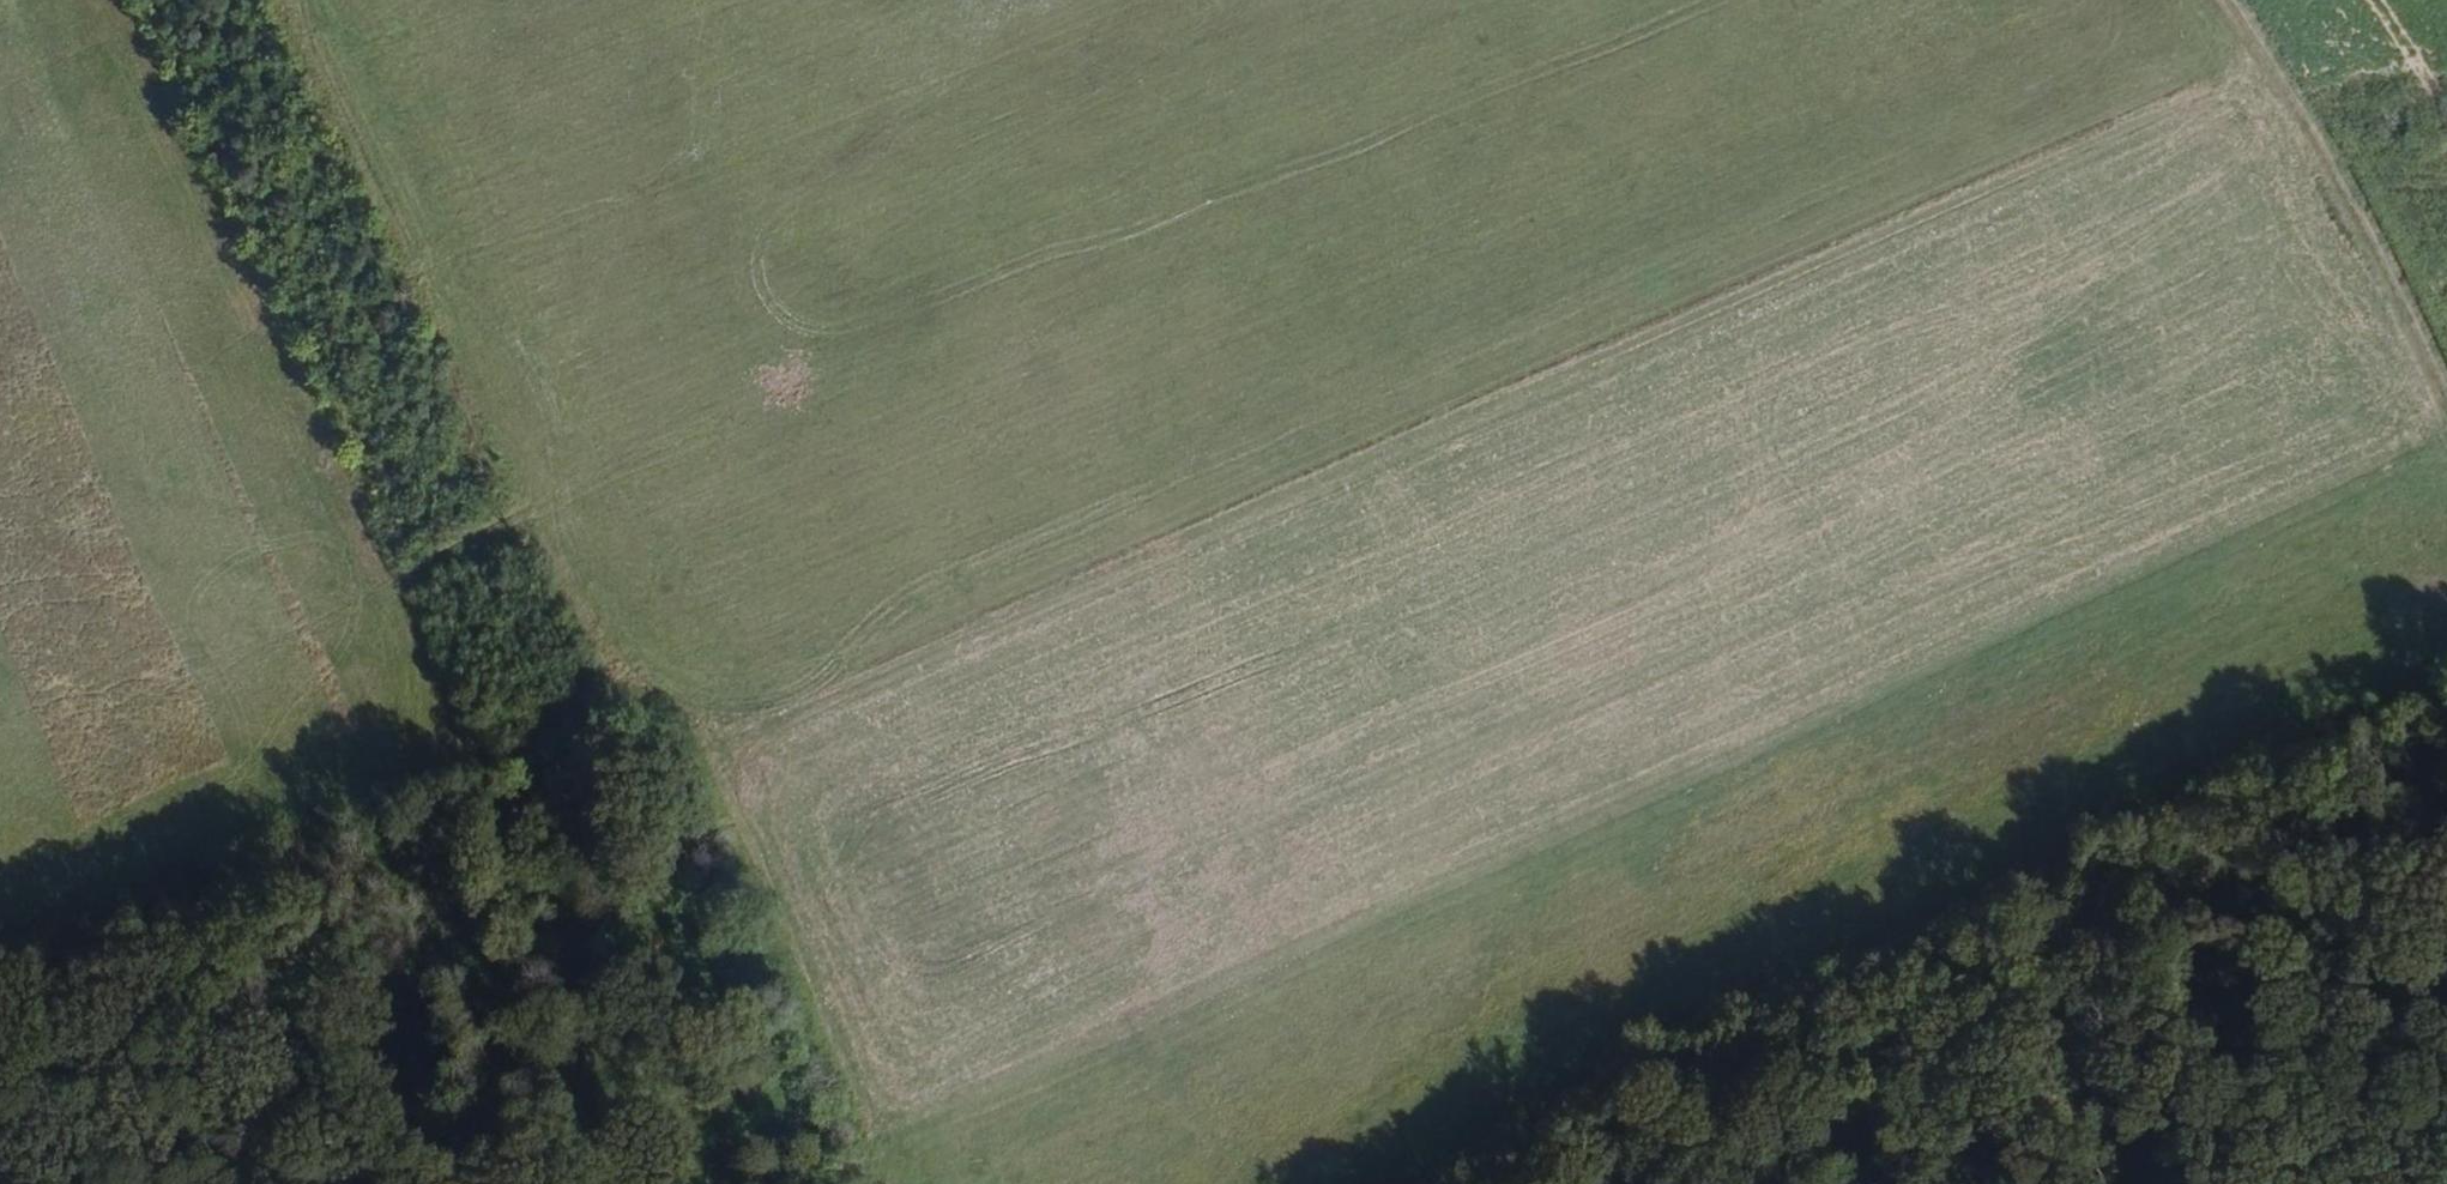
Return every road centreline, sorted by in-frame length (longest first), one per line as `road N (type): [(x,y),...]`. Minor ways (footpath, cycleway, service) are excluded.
road 1 (track): [(2446,691),(1714,1042),(1464,1183)]
road 2 (track): [(0,1035),(617,786)]
road 3 (track): [(2215,0),(2300,143),(2446,422)]

